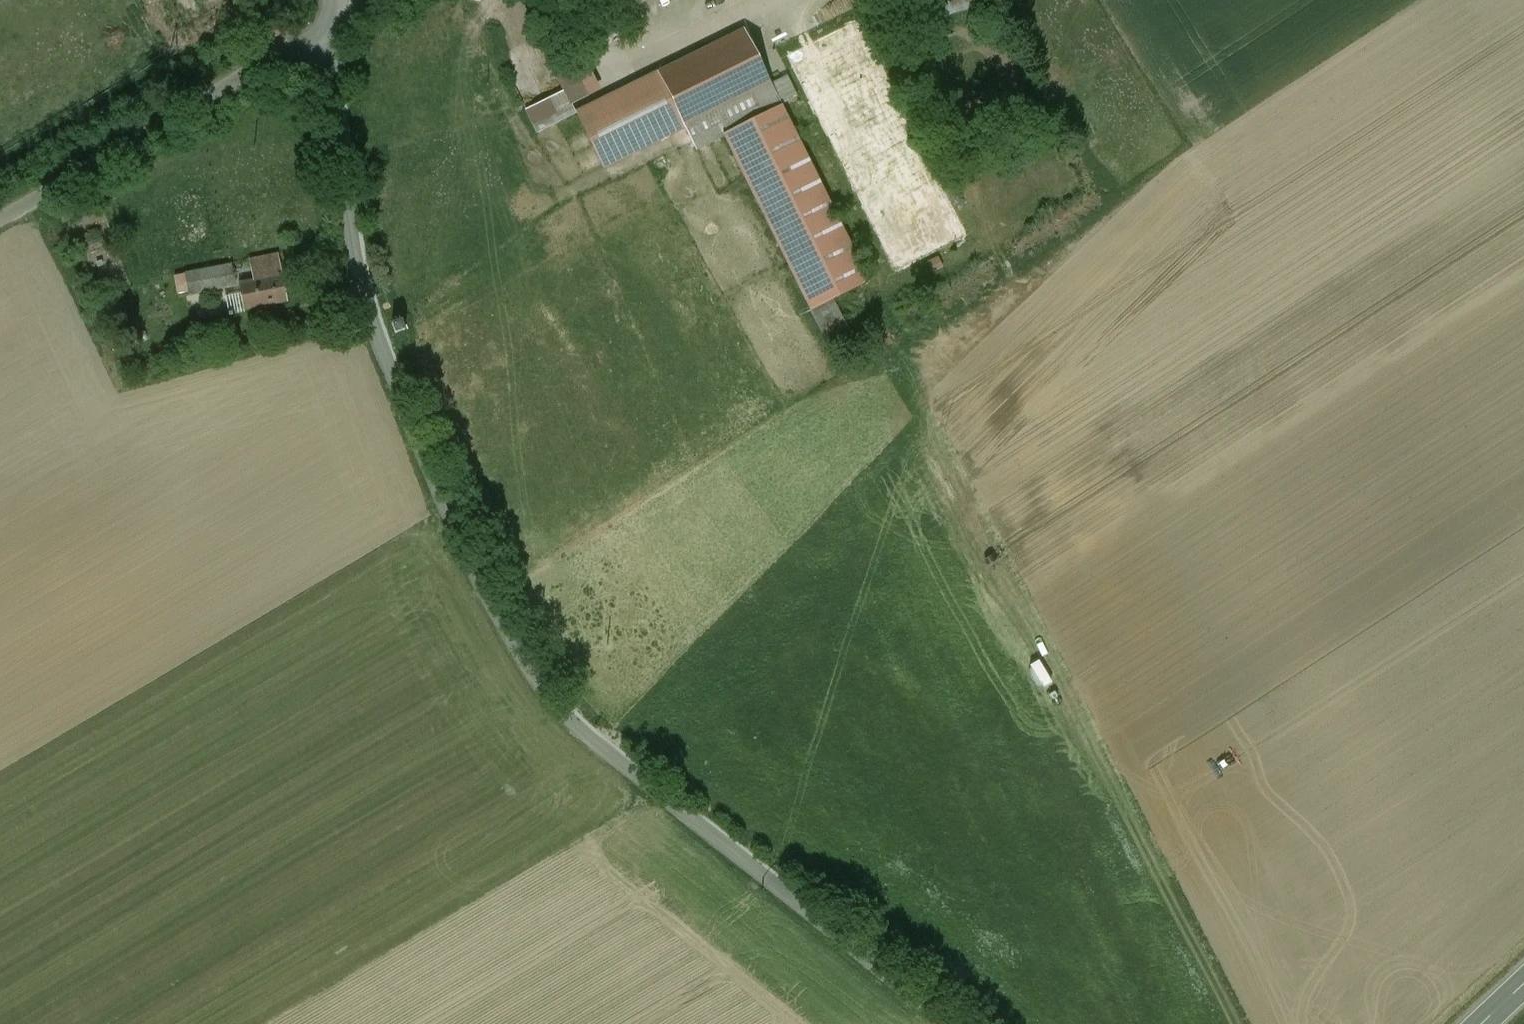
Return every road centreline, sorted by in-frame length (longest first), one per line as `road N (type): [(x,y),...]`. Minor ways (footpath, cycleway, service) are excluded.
road 1 (unclassified): [(336,20),(351,219),(373,313),(481,583),(524,661),(591,740),(953,1023)]
road 2 (unclassified): [(0,220),(336,20)]

